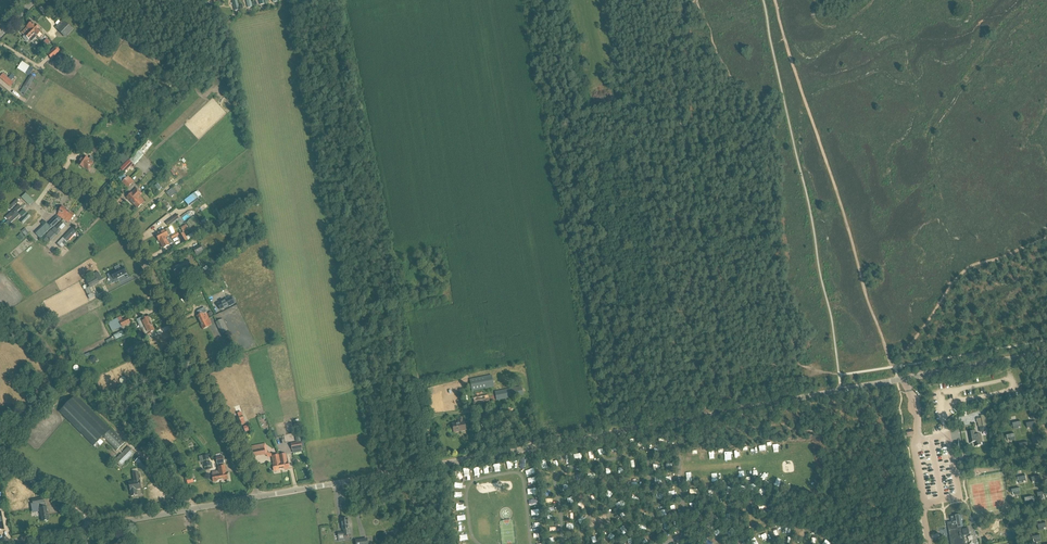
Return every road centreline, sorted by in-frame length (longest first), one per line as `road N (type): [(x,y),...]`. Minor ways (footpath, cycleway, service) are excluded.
road 1 (unclassified): [(262,496),(1046,353)]
road 2 (unclassified): [(262,496),(136,243),(102,206),(0,138)]
road 3 (track): [(733,396),(672,59),(677,24),(693,0)]
road 4 (track): [(775,0),(895,367)]
road 5 (track): [(895,367),(963,274),(1046,234)]
road 6 (residential): [(91,527),(262,496)]

